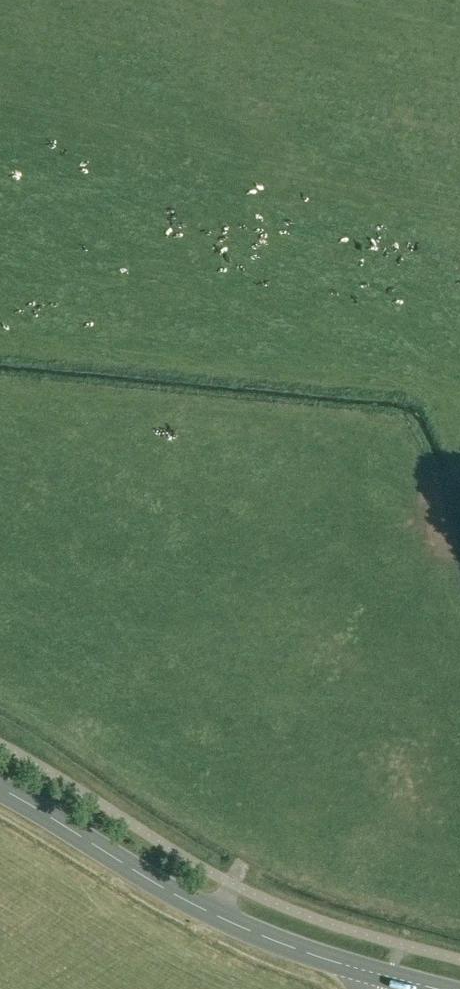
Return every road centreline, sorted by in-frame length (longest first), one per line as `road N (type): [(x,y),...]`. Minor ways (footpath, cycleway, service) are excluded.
road 1 (secondary): [(388,976),(243,929),(0,790)]

